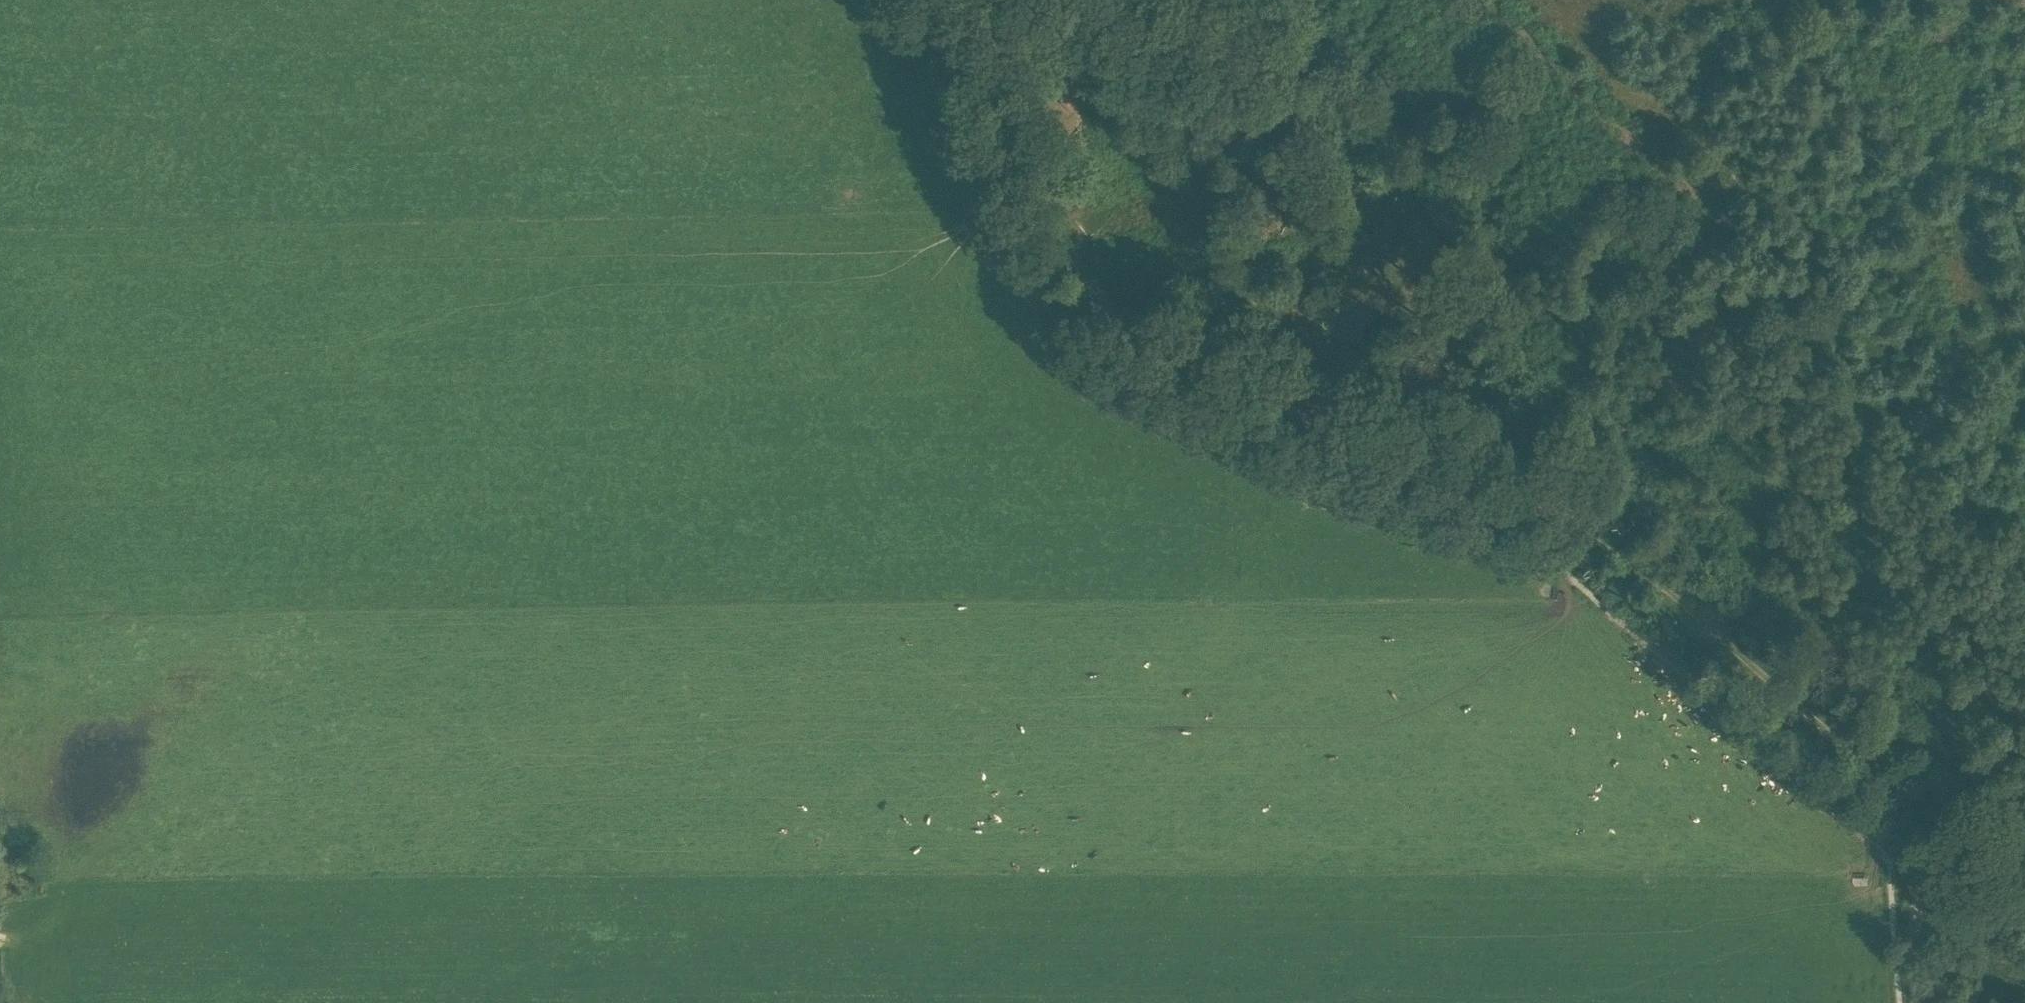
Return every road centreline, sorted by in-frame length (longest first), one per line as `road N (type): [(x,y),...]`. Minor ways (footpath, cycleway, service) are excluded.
road 1 (track): [(1902,1002),(1892,884),(1877,842),(1589,592),(1559,569),(1149,404),(1079,361),(1013,259),(874,0)]
road 2 (track): [(927,0),(1050,229),(1116,322),(1253,397),(1594,526)]
road 3 (track): [(1111,0),(1266,83),(1339,153),(1392,227),(1495,414),(1594,526)]
road 4 (track): [(1594,526),(2024,900)]
road 5 (track): [(1914,1002),(1914,919),(1946,829)]

